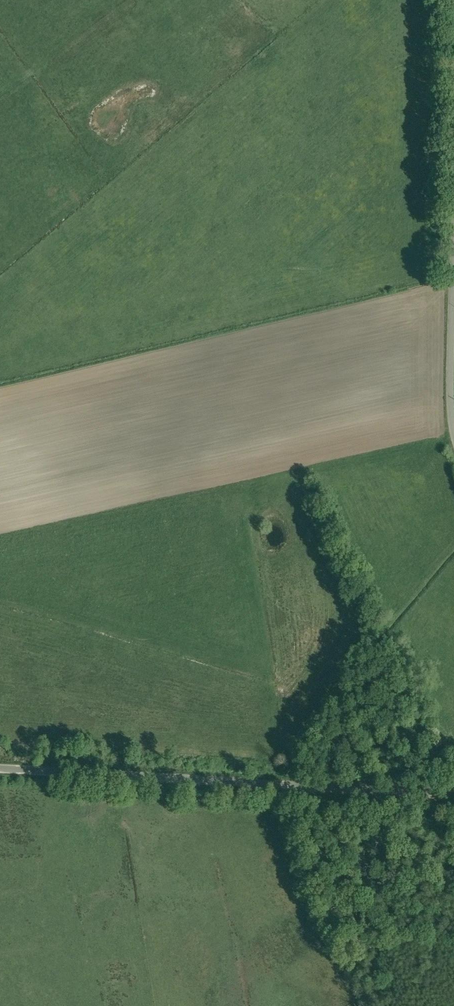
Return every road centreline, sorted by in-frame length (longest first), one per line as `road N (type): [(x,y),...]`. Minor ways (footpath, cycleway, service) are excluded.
road 1 (unclassified): [(453,797),(0,770)]
road 2 (unclassified): [(447,0),(453,441)]

